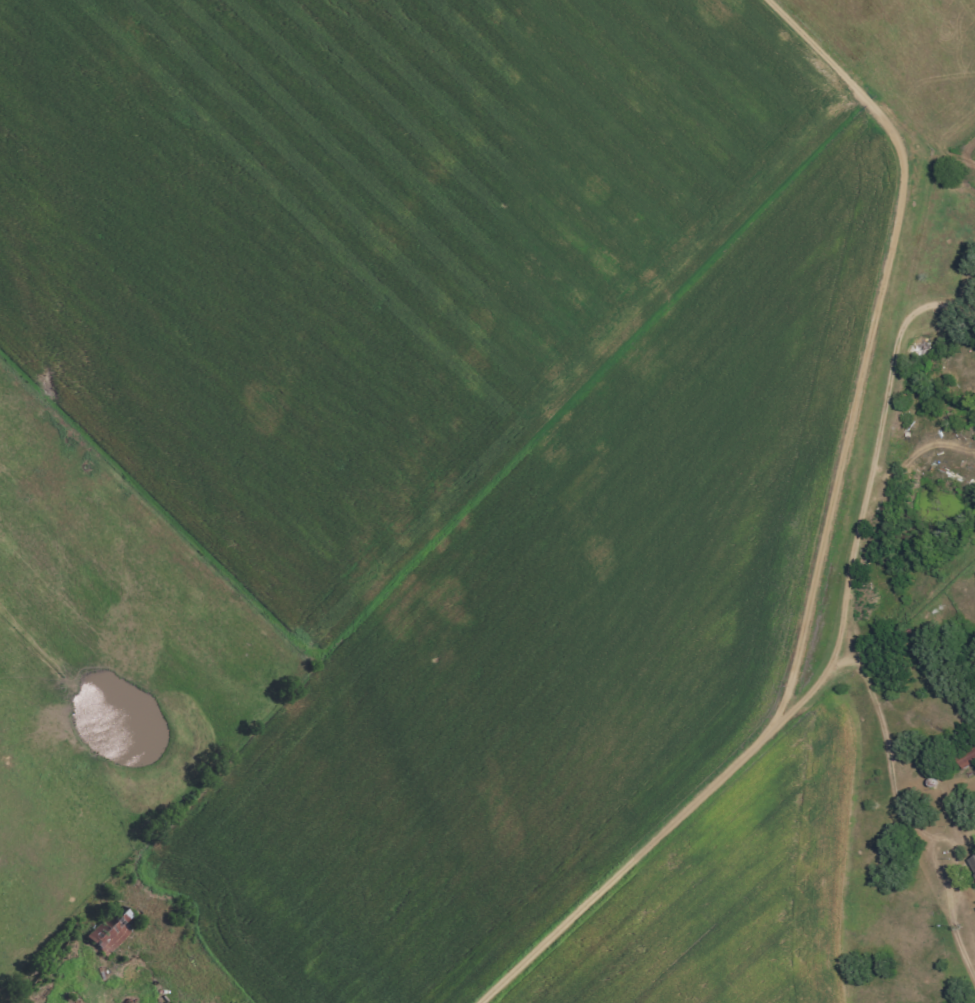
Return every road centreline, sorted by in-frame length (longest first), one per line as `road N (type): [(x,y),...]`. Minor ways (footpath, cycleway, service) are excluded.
road 1 (residential): [(485,1002),(589,896),(849,660),(876,681),(904,801),(921,842),(952,869),(974,942)]
road 2 (residential): [(849,660),(859,533),(935,221),(923,150),(766,0)]

